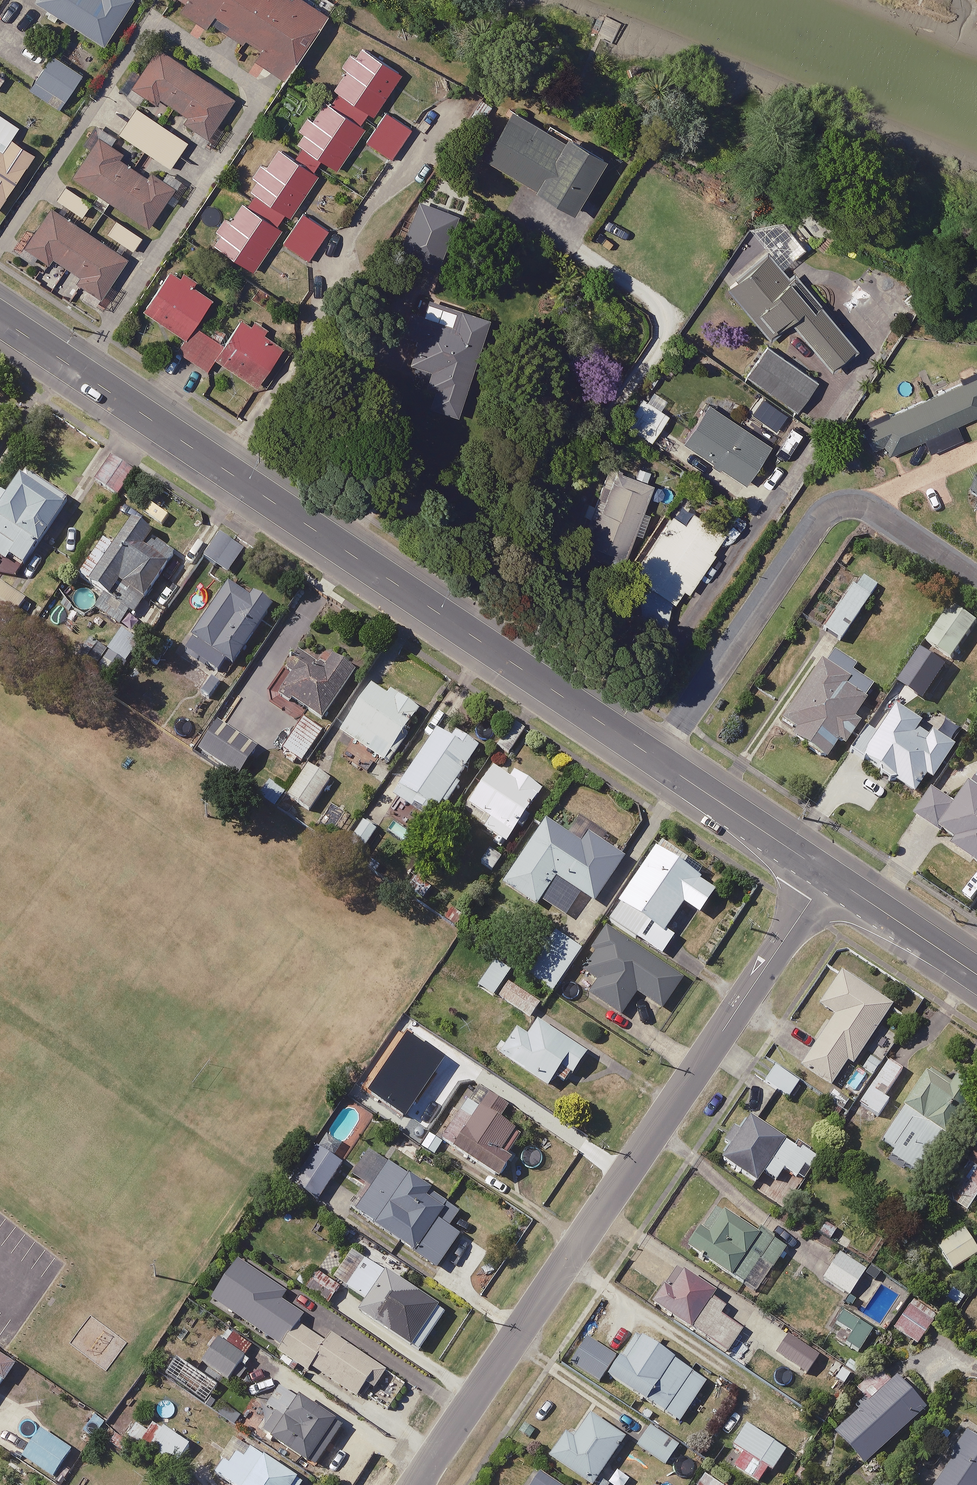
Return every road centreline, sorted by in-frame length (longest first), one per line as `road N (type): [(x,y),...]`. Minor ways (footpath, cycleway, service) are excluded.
road 1 (tertiary): [(828,875),(0,320)]
road 2 (residential): [(828,875),(414,1484)]
road 3 (tertiary): [(976,975),(828,875)]

